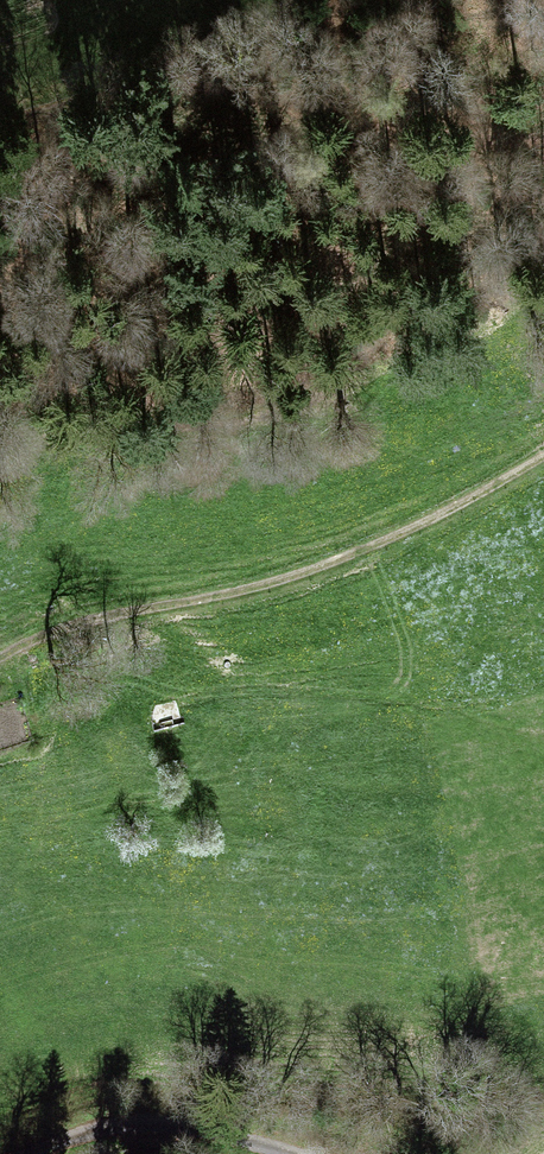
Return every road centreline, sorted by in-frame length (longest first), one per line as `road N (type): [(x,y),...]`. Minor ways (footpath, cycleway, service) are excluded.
road 1 (track): [(543,456),(325,562),(45,633),(0,662)]
road 2 (track): [(543,76),(379,97),(202,90),(0,132)]
road 3 (unclassified): [(295,1153),(161,1124),(90,1133),(30,1153)]

